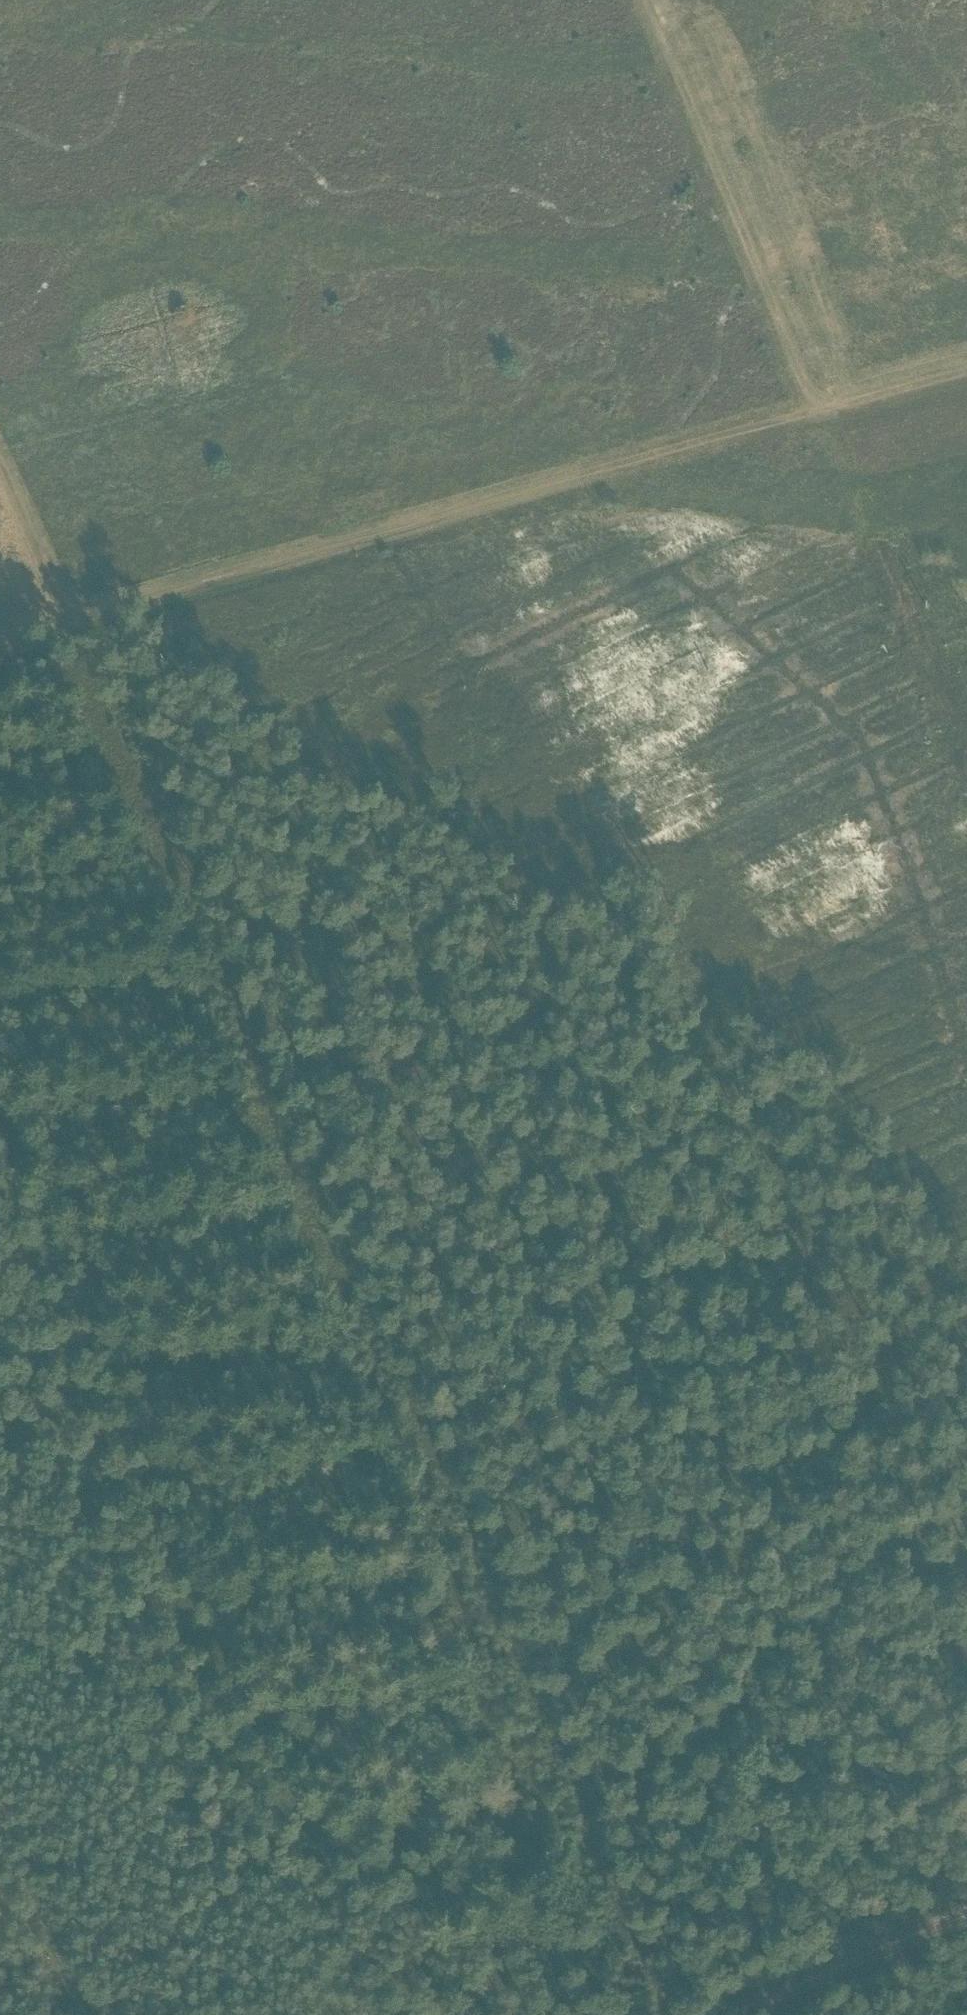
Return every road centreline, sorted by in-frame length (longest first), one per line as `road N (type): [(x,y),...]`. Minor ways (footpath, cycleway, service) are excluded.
road 1 (track): [(735,2014),(966,1915)]

